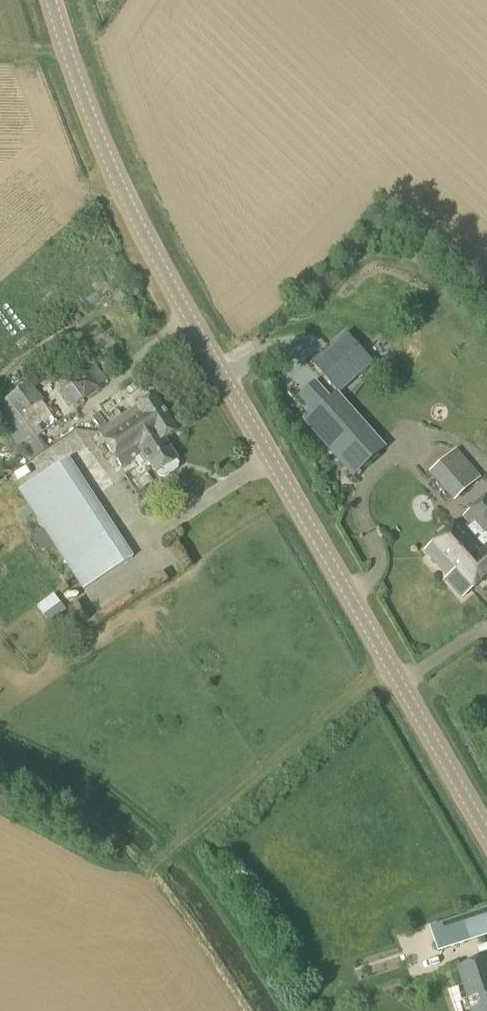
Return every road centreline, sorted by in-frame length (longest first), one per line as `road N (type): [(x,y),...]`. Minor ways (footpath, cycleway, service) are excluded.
road 1 (tertiary): [(486,835),(180,307),(110,170),(41,0)]

